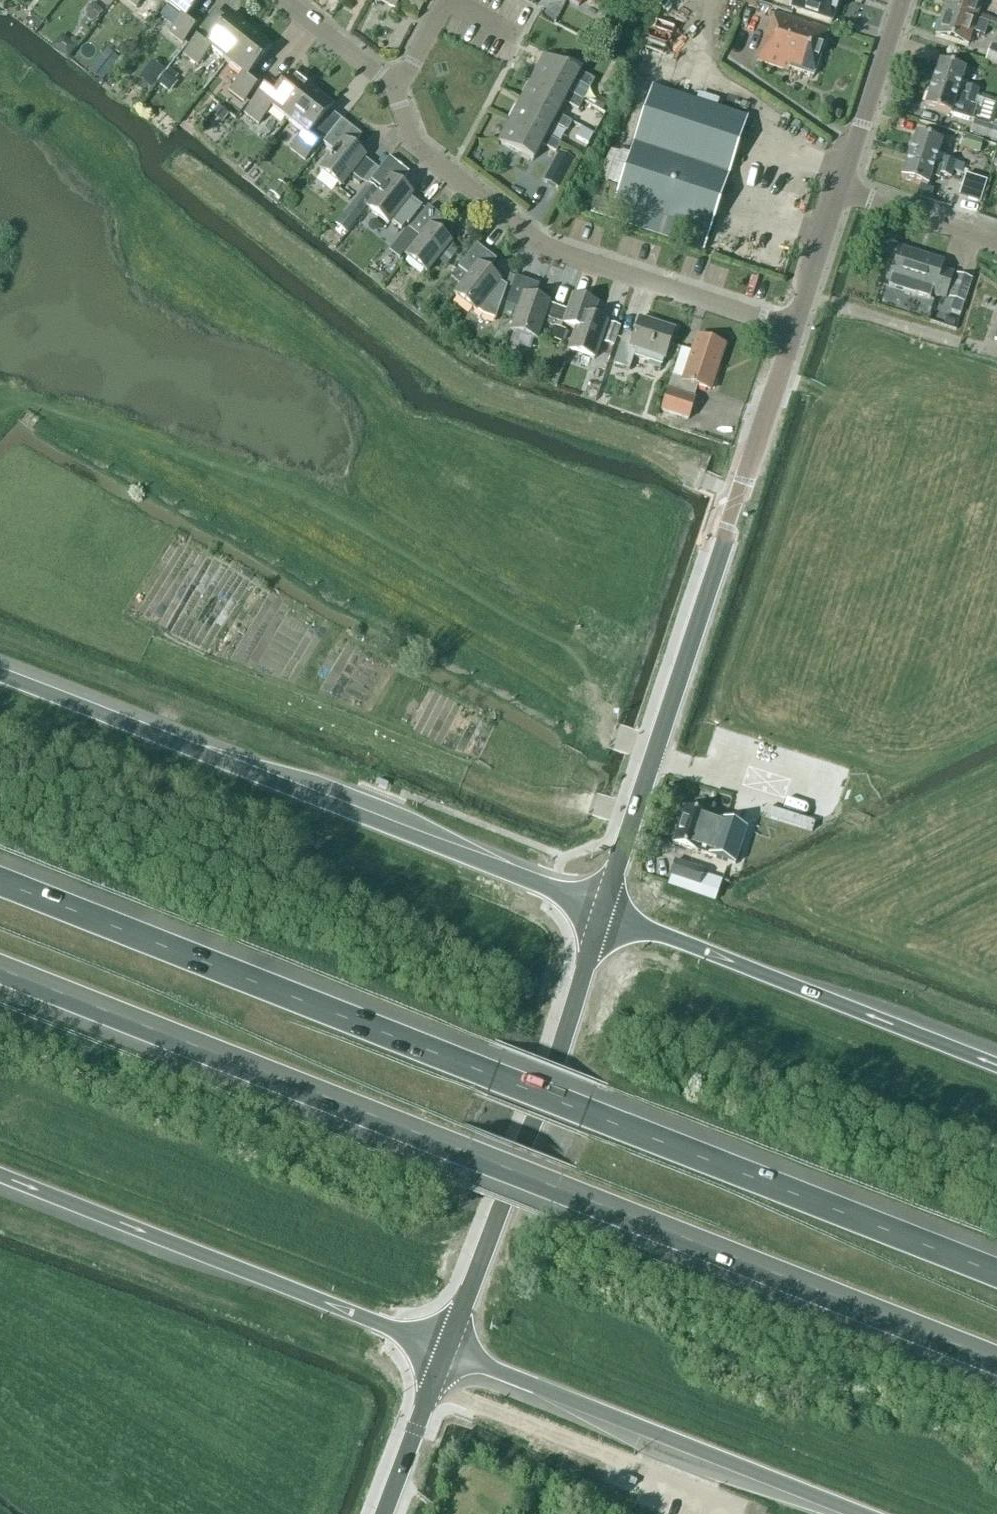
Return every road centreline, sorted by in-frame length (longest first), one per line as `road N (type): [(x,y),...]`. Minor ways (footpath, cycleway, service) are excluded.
road 1 (motorway): [(0,969),(996,1361)]
road 2 (motorway): [(996,1274),(0,884)]
road 3 (motorway): [(602,911),(0,676)]
road 4 (tertiary): [(602,911),(795,330)]
road 5 (residential): [(795,330),(558,253),(413,144),(394,88)]
road 6 (motorway): [(0,1176),(447,1350)]
road 7 (tertiary): [(447,1350),(556,1059),(602,911)]
road 8 (motorway): [(447,1350),(859,1513)]
road 9 (motorway): [(996,1065),(602,911)]
road 10 (tertiary): [(846,187),(905,0)]
road 11 (tertiary): [(384,1513),(447,1350)]
road 12 (unclassified): [(996,241),(846,187)]
road 13 (tertiary): [(795,330),(846,187)]
road 14 (residential): [(394,88),(284,0)]

